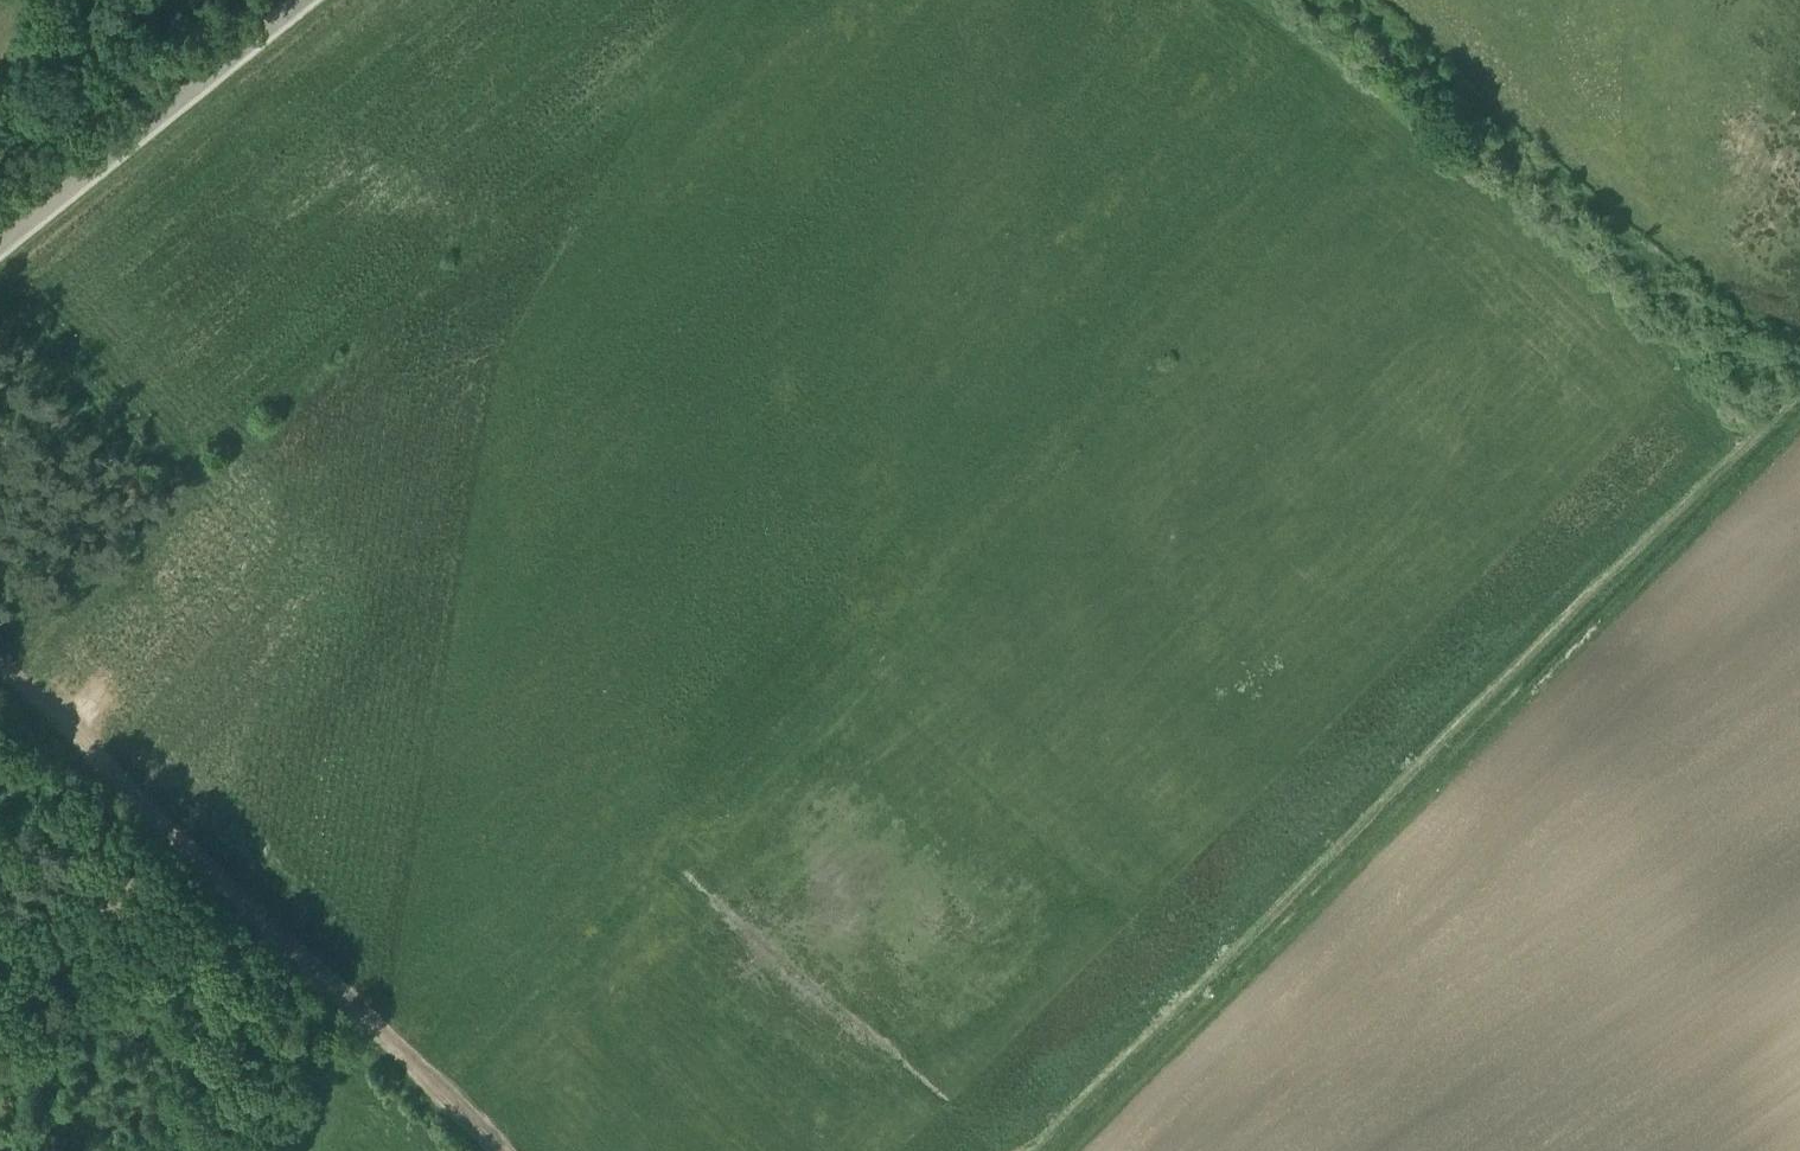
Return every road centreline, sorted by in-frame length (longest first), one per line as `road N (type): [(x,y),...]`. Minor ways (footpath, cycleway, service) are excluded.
road 1 (unclassified): [(0,236),(296,0)]

